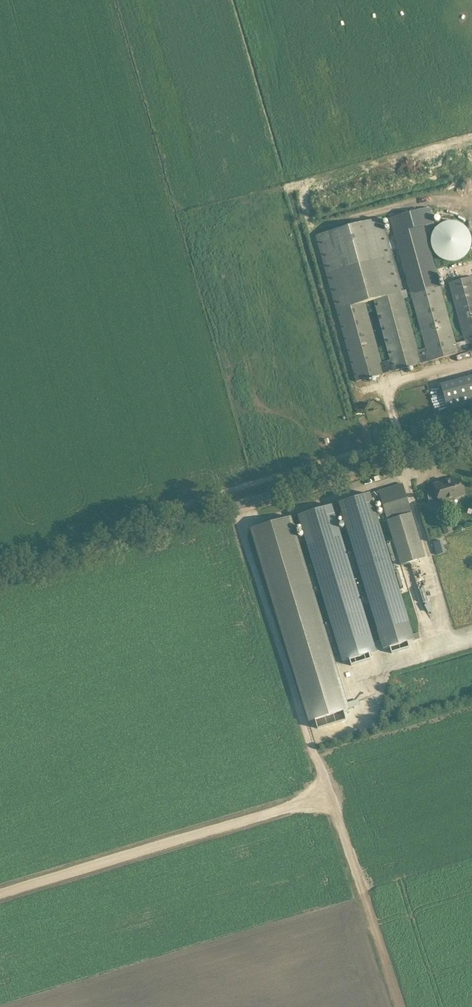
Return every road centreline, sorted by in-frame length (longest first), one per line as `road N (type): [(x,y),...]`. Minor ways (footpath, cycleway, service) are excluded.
road 1 (track): [(400,1006),(307,730)]
road 2 (unclassified): [(235,509),(471,436)]
road 3 (unclassified): [(0,577),(235,509)]
road 4 (unclassified): [(307,730),(235,509)]

